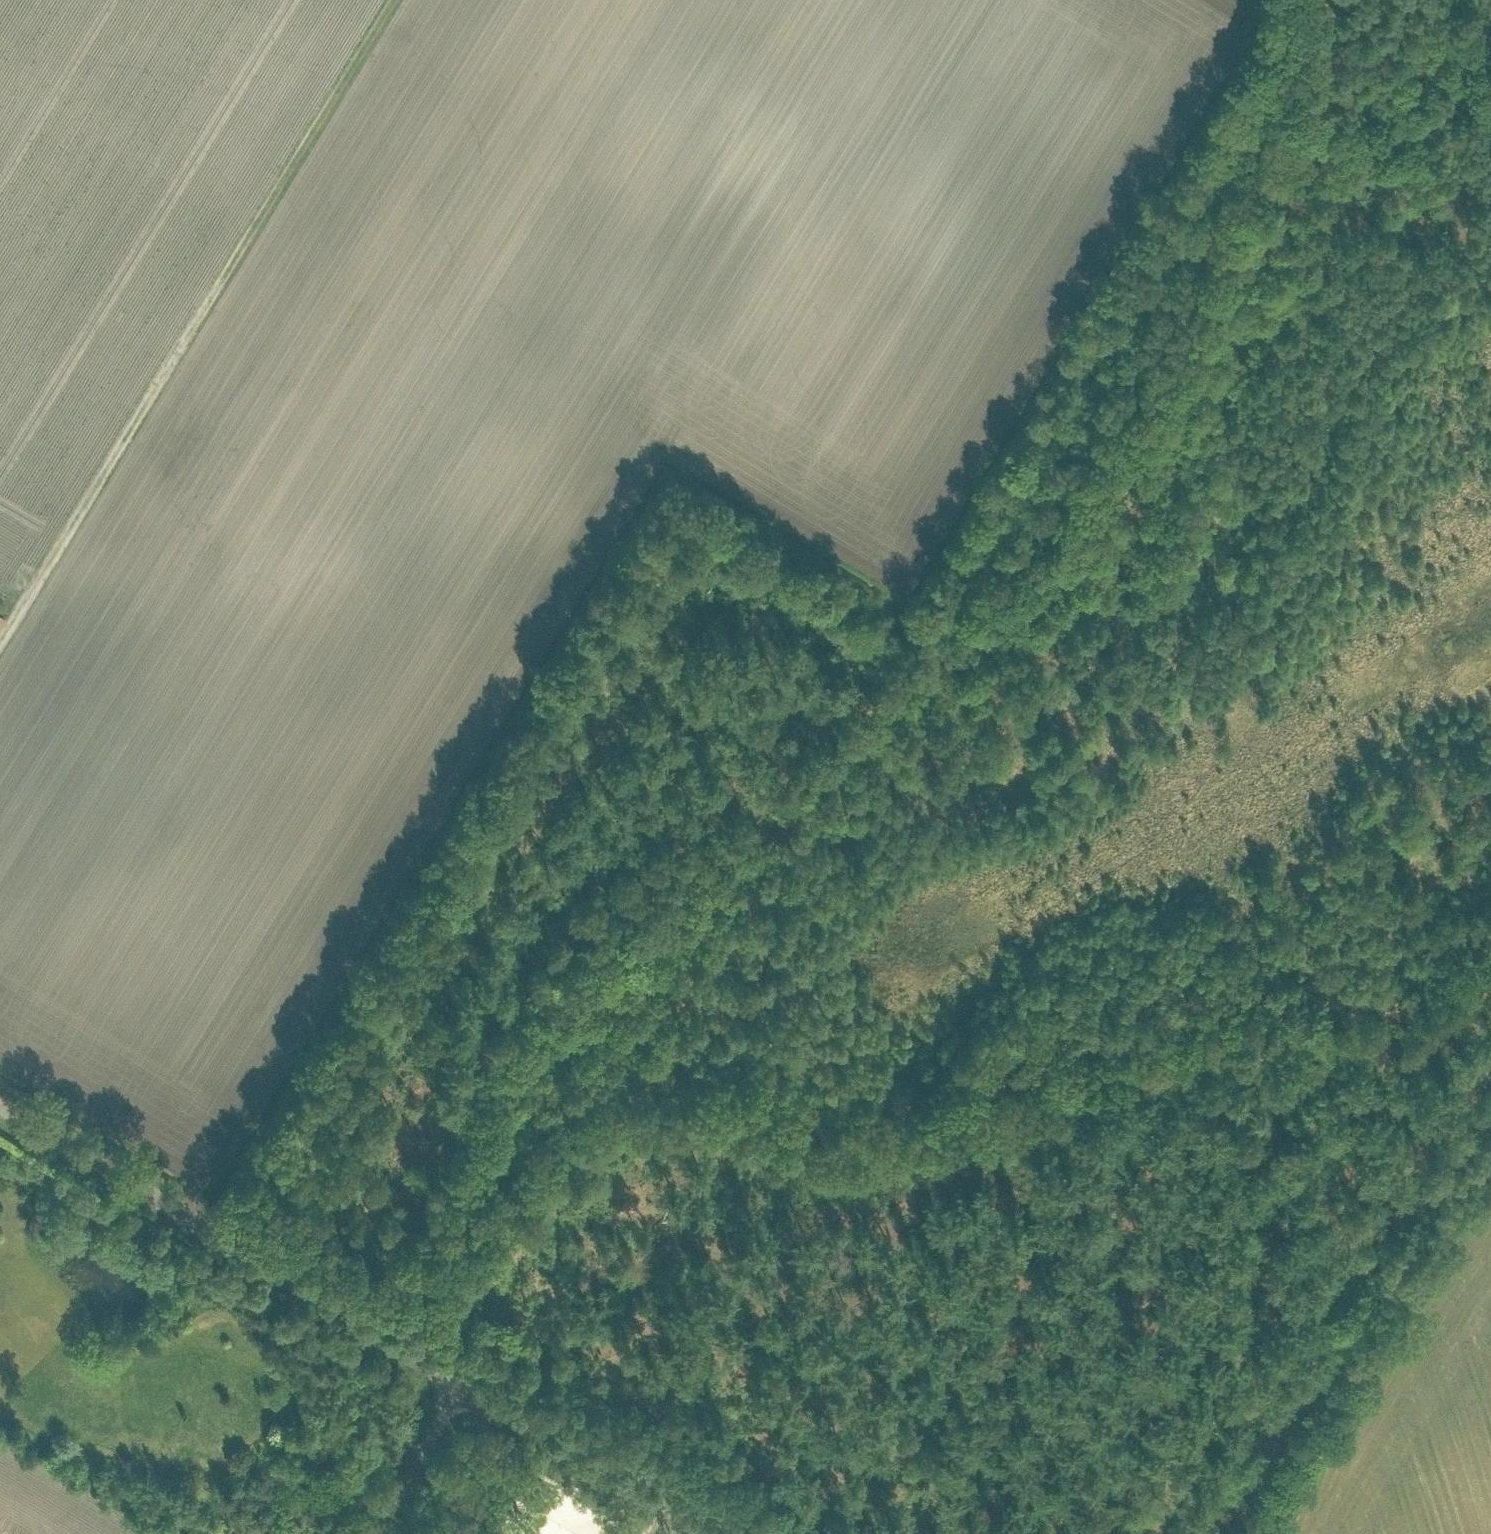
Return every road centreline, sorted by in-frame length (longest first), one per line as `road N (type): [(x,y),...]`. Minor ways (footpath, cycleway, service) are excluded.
road 1 (tertiary): [(468,1374),(0,1102)]
road 2 (tertiary): [(732,1533),(468,1374)]
road 3 (unclassified): [(374,1533),(468,1374)]

